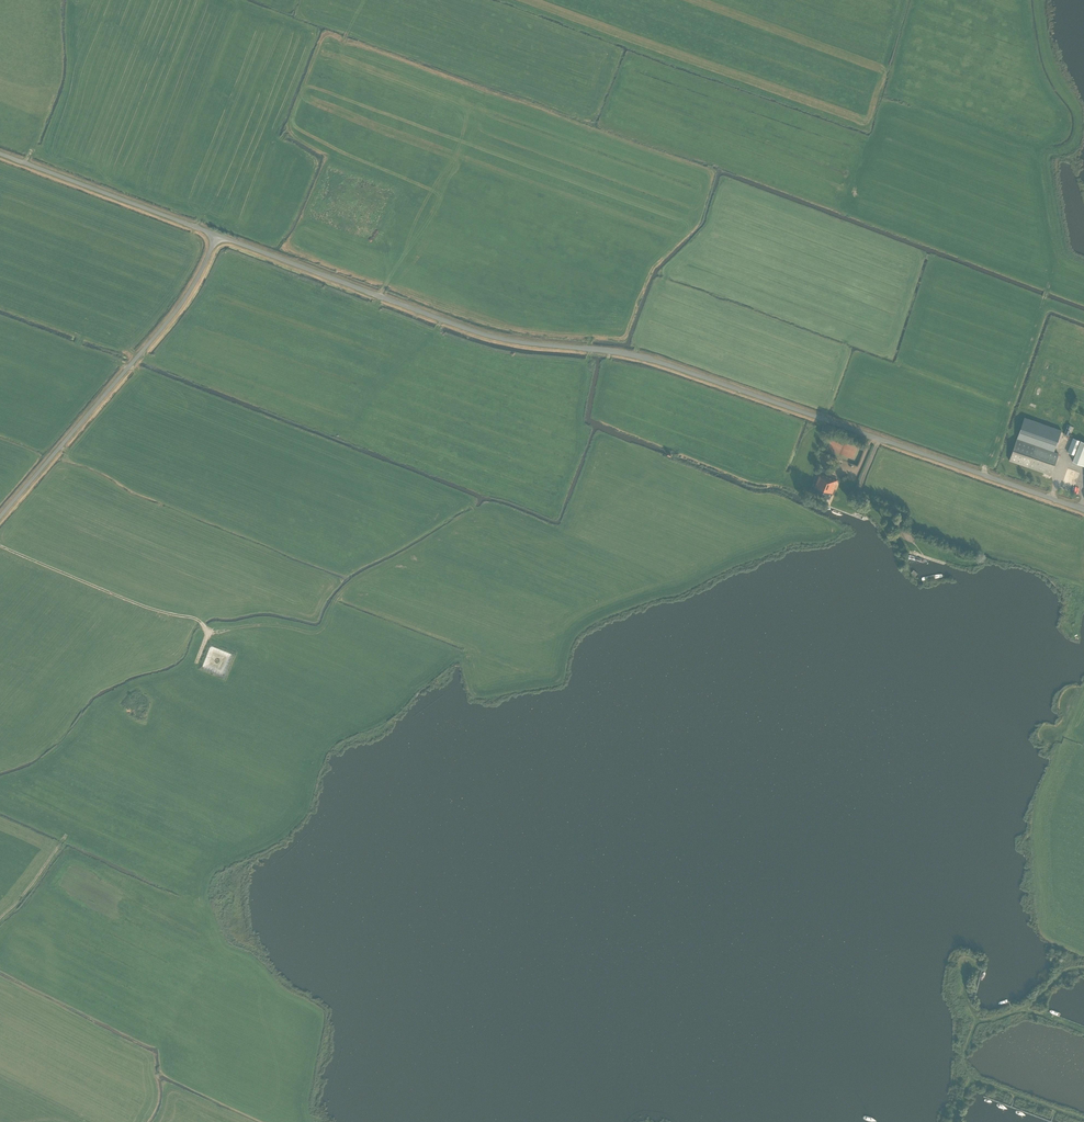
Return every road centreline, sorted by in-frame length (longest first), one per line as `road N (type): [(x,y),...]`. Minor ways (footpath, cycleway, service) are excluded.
road 1 (unclassified): [(1083,509),(672,364),(491,337),(217,234)]
road 2 (unclassified): [(0,519),(171,319),(217,234)]
road 3 (unclassified): [(217,234),(0,153)]
road 4 (track): [(880,439),(860,489),(895,509),(908,538)]

